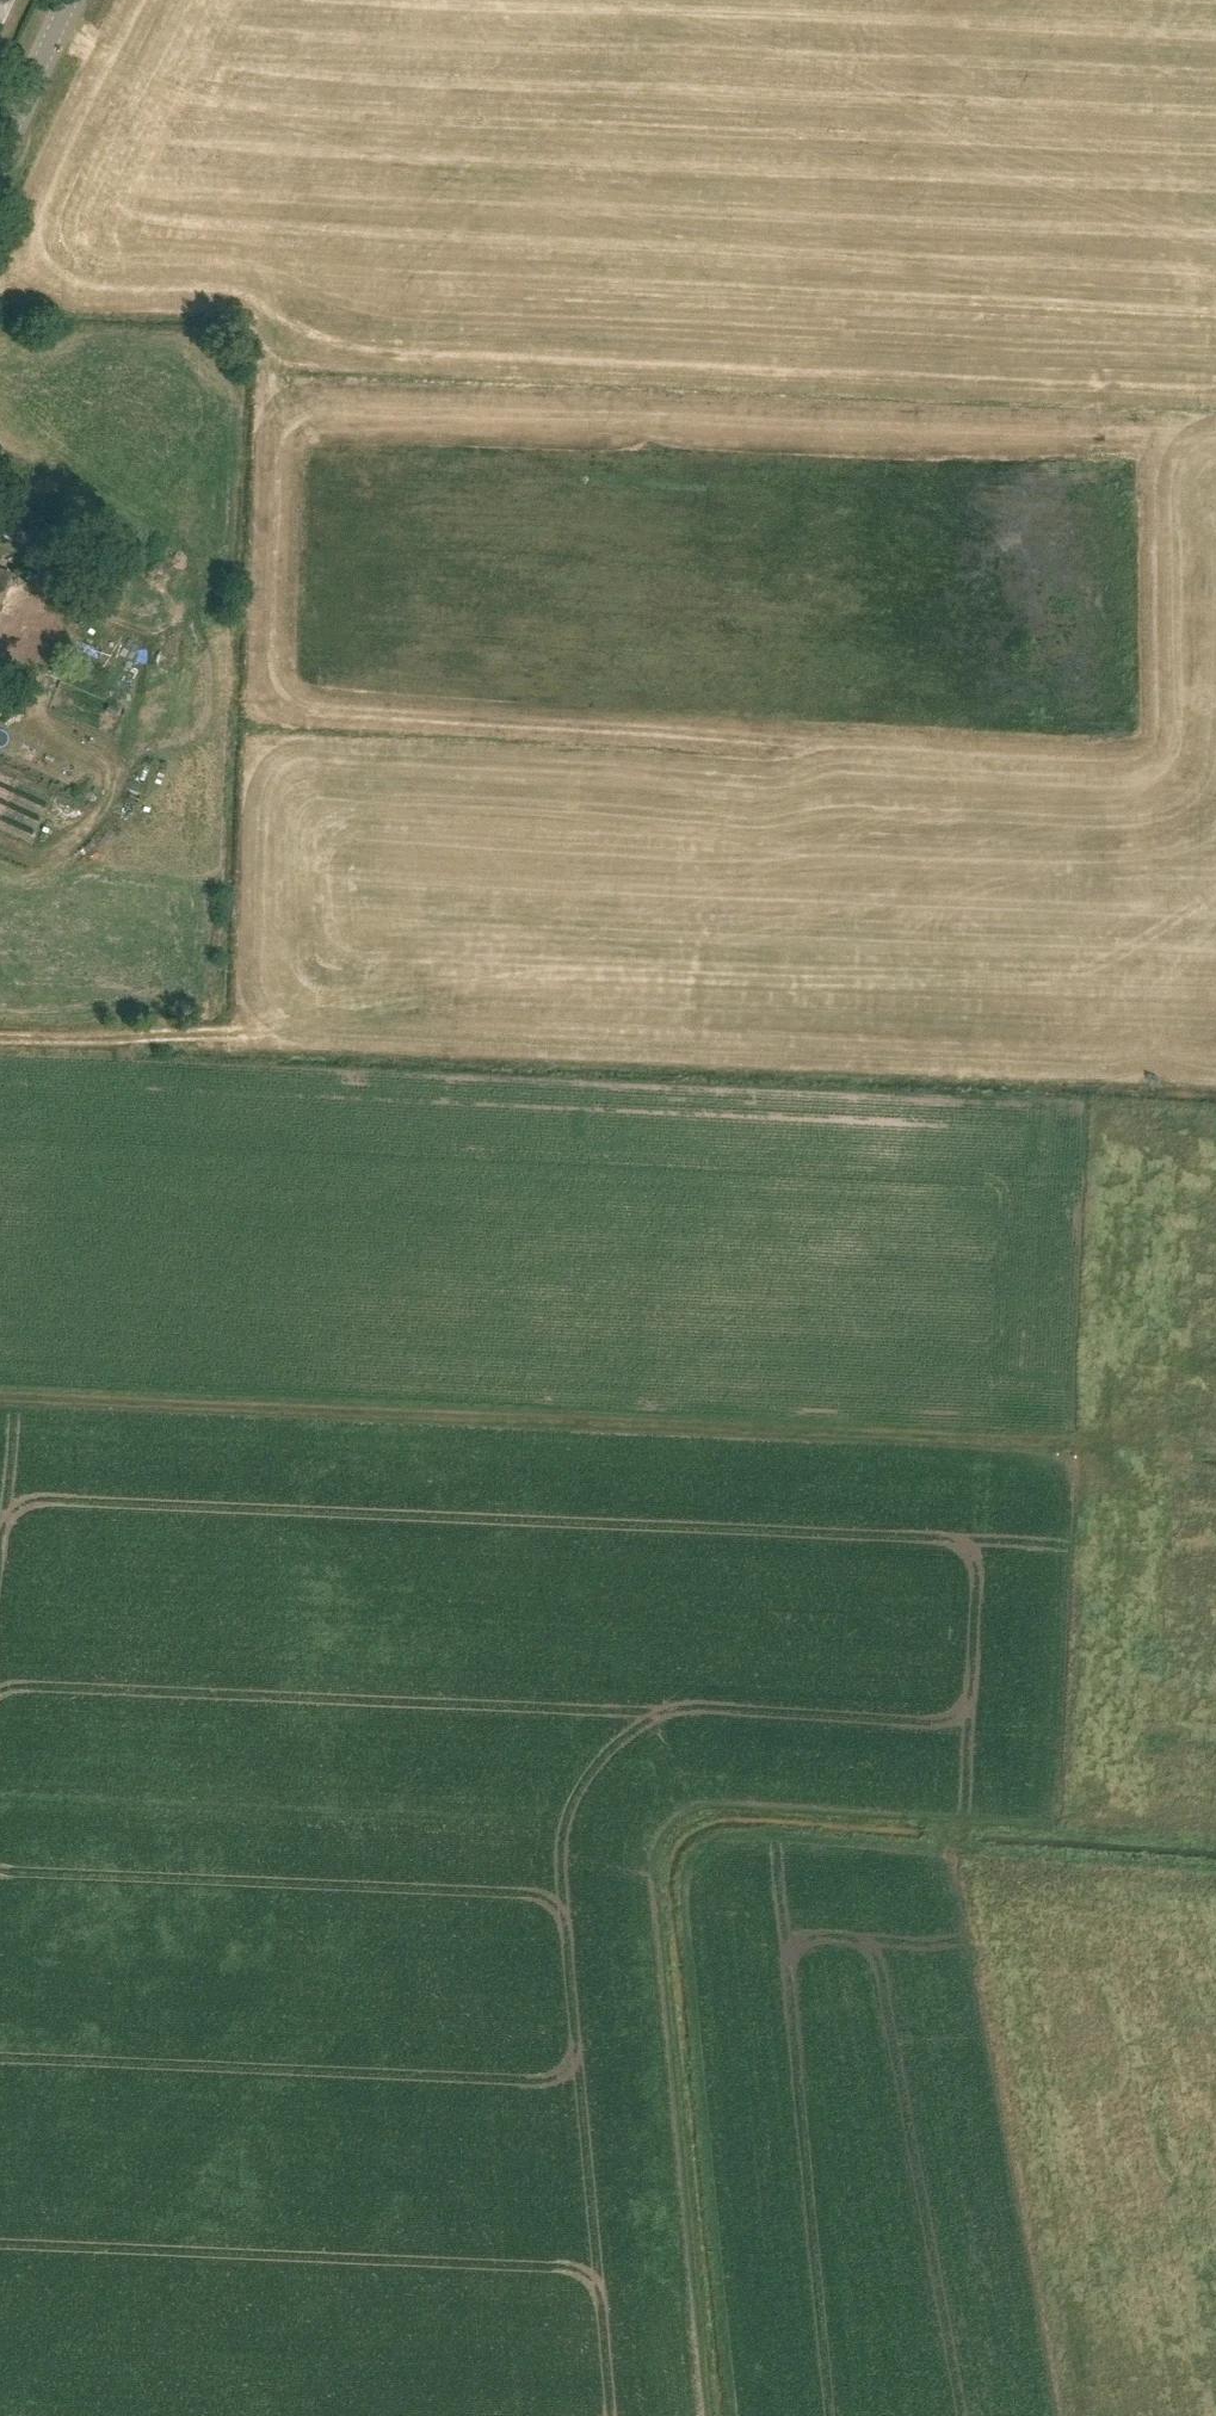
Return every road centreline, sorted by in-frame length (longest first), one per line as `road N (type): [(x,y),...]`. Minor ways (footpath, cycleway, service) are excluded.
road 1 (tertiary): [(0,165),(76,0)]

